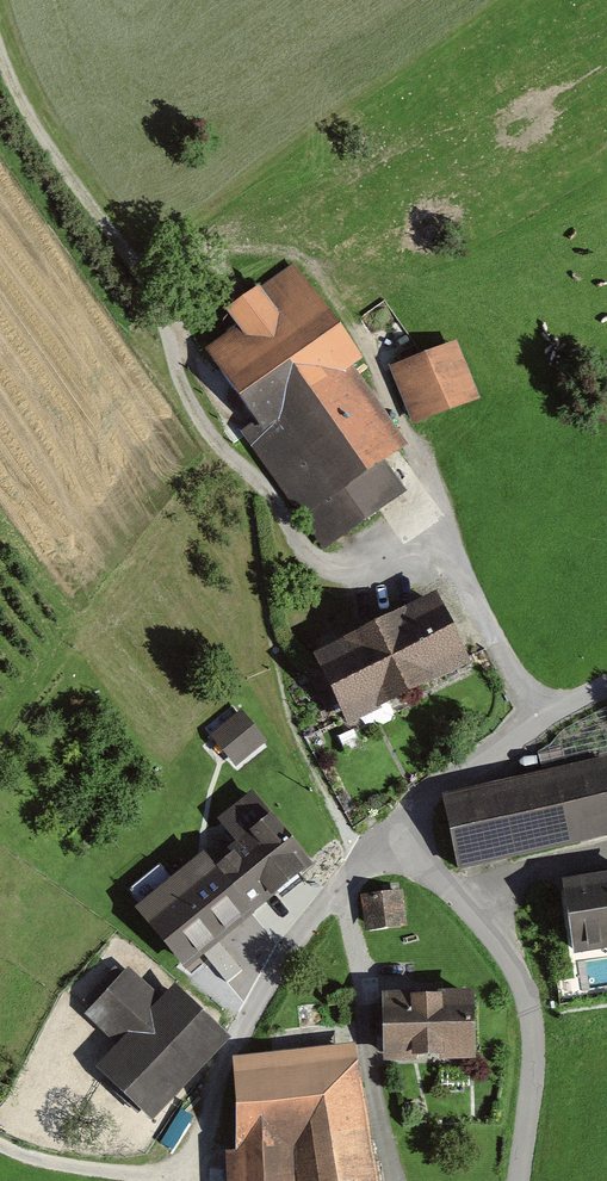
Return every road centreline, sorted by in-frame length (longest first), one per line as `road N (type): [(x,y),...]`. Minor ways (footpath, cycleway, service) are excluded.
road 1 (unclassified): [(517,1180),(532,1014),(516,967),(397,835),(407,811),(606,685)]
road 2 (track): [(0,1143),(62,1166),(137,1175),(167,1173),(189,1157),(239,1008),(366,856),(397,835)]
road 3 (track): [(261,484),(314,563),(457,565),(539,722)]
road 4 (track): [(0,46),(18,88),(162,309)]
road 5 (track): [(342,882),(369,1054),(401,1180)]

